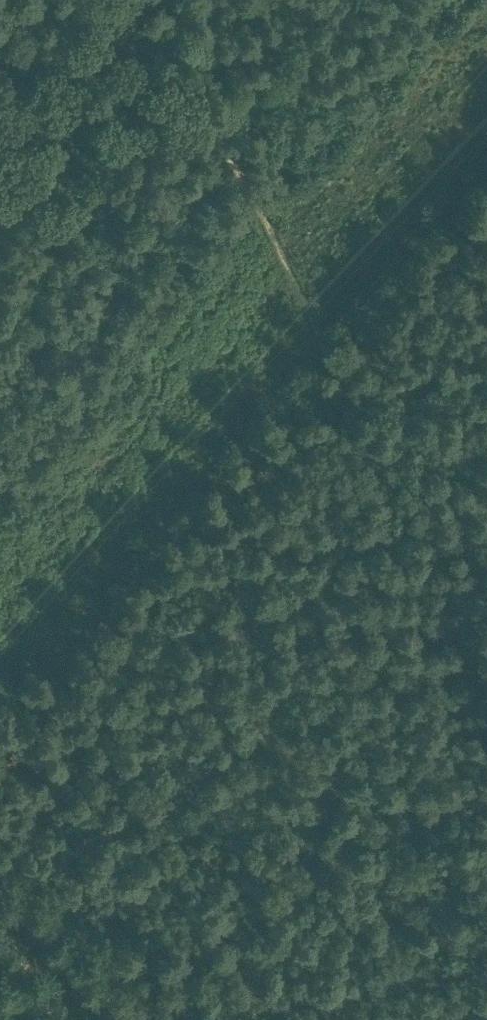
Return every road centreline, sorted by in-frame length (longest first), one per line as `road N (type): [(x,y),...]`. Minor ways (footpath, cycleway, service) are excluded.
road 1 (track): [(462,613),(253,738),(0,910)]

